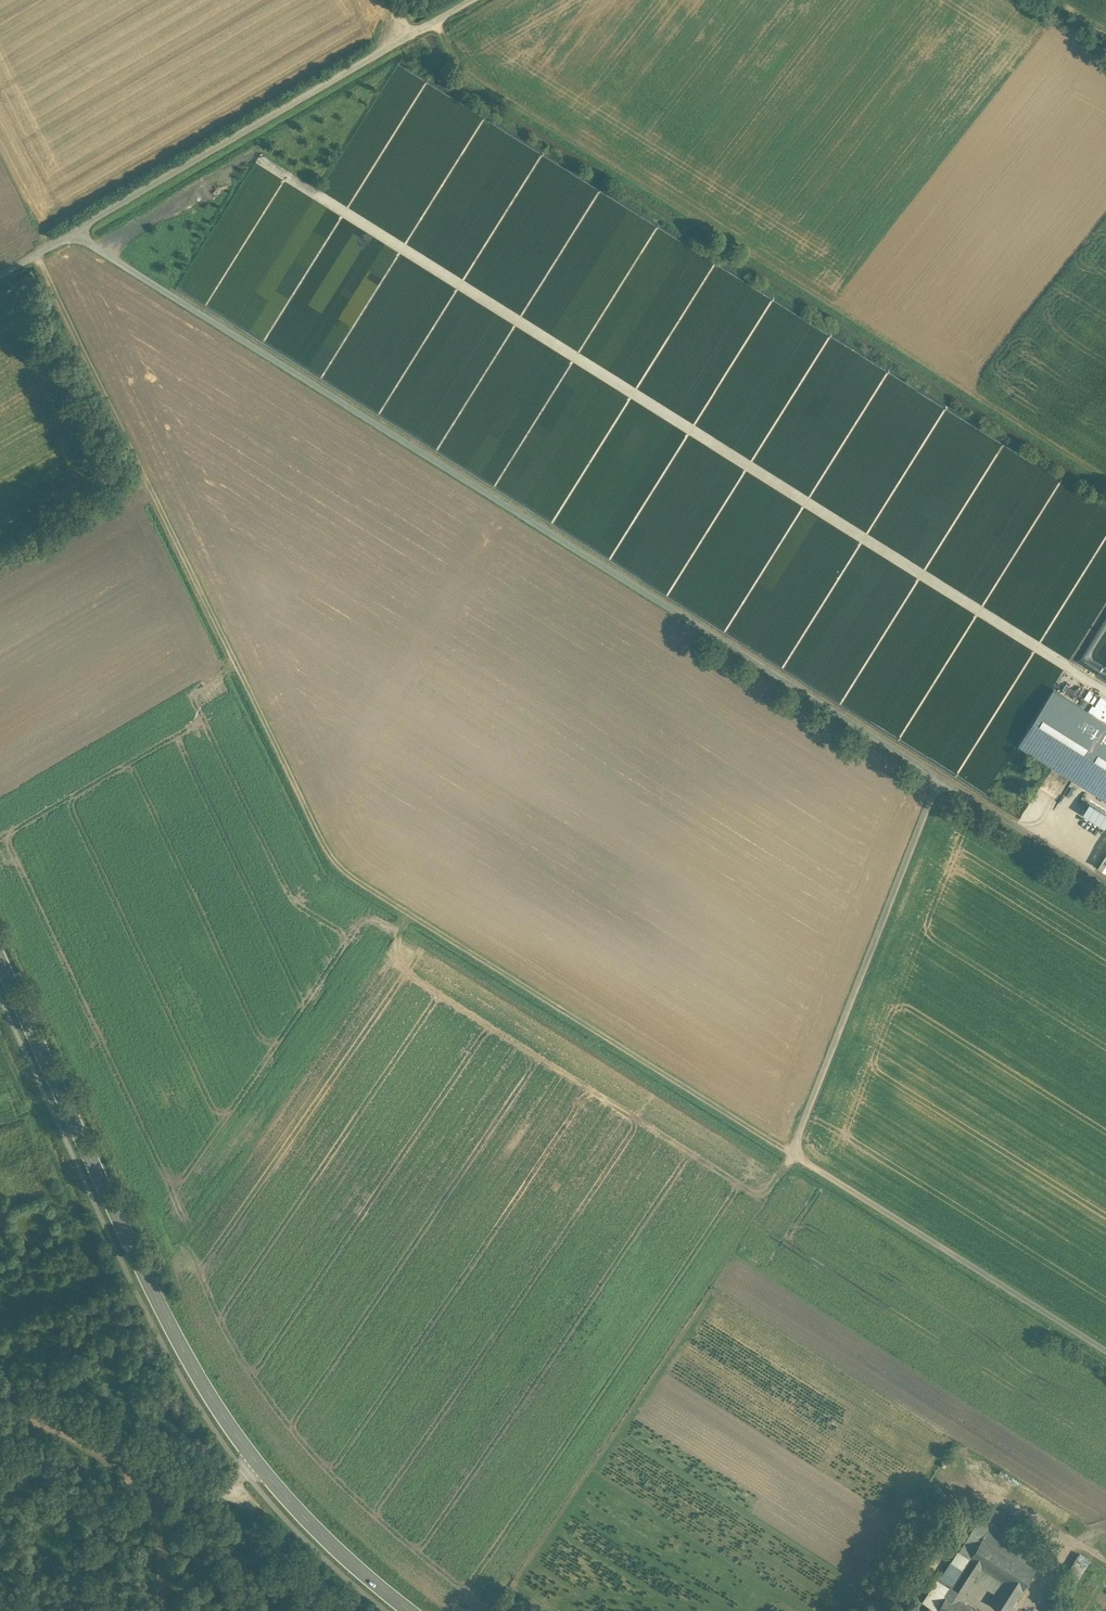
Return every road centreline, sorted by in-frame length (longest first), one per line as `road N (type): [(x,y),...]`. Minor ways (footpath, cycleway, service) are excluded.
road 1 (unclassified): [(75,229),(1105,879)]
road 2 (track): [(787,1149),(335,863),(34,253)]
road 3 (track): [(435,19),(472,75),(516,106),(1105,478)]
road 4 (track): [(1105,1350),(787,1149),(937,772)]
road 5 (secondary): [(264,1467),(241,1443),(169,1321),(0,964)]
road 6 (track): [(0,273),(413,32)]
road 7 (unclassified): [(264,1467),(237,1484),(205,1477),(0,1381)]
road 8 (secondary): [(411,1610),(333,1547),(264,1467)]

